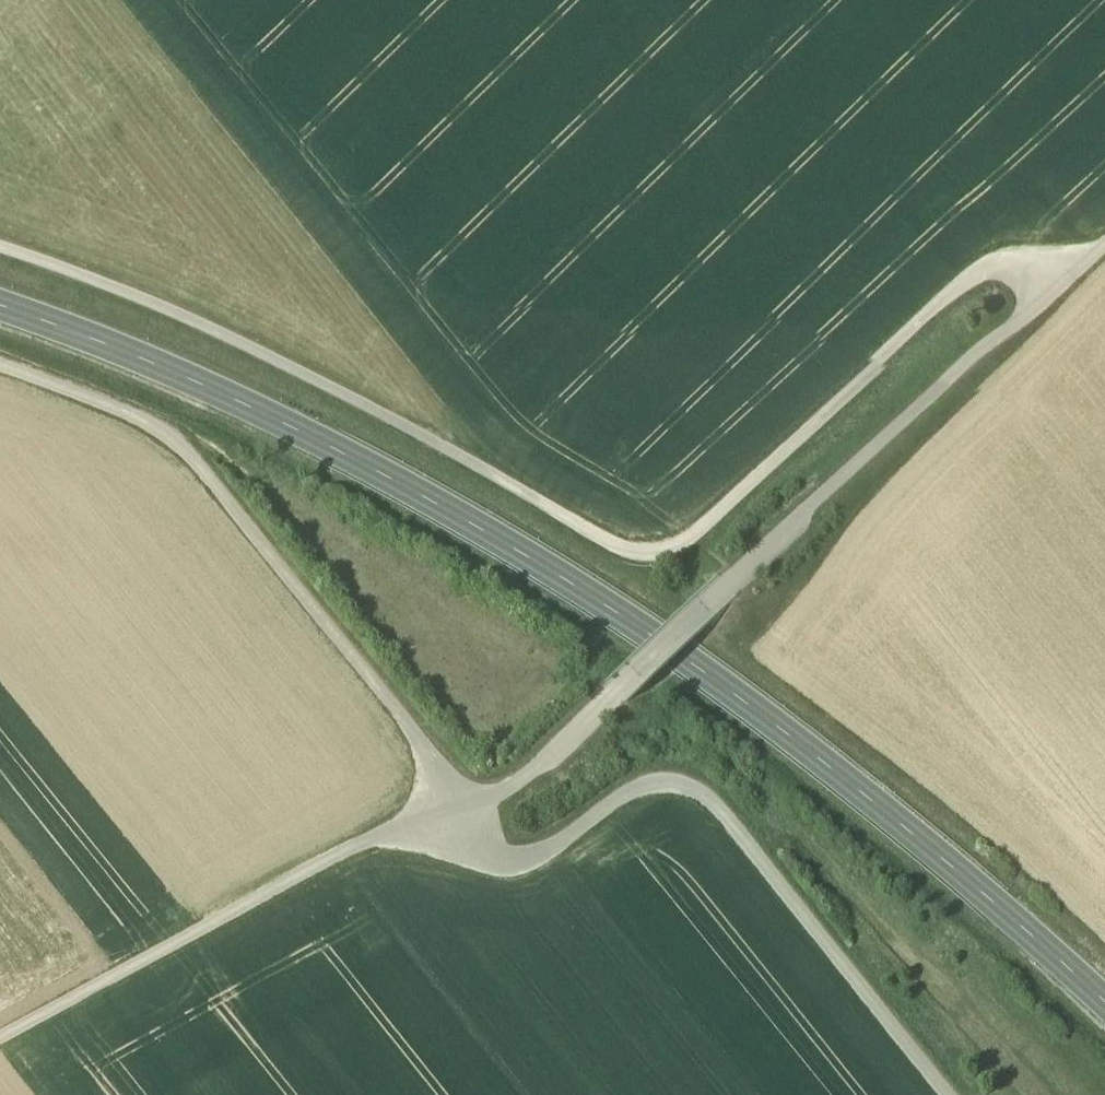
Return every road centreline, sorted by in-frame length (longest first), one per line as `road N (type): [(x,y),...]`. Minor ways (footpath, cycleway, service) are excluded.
road 1 (track): [(0,1034),(366,837),(516,786),(717,604),(859,458),(1104,245)]
road 2 (track): [(0,363),(174,436),(386,691),(441,773),(472,845),(490,858),(542,850),(648,781),(699,789),(950,1094)]
road 3 (secondary): [(1104,999),(933,848),(602,596),(216,384),(0,300)]
road 4 (track): [(0,241),(180,309),(323,377),(578,525),(656,552),(709,531),(977,277),(1005,262),(1034,266),(1057,288)]

